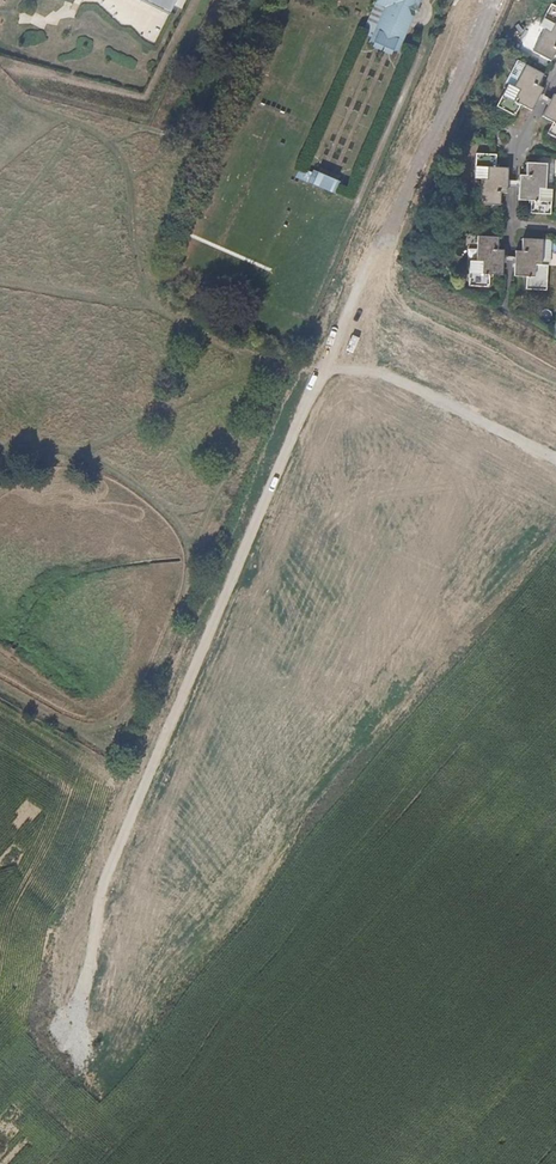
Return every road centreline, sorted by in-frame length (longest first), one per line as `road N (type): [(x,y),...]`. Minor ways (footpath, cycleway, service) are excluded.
road 1 (unknown): [(493,0),(338,347),(555,457)]

